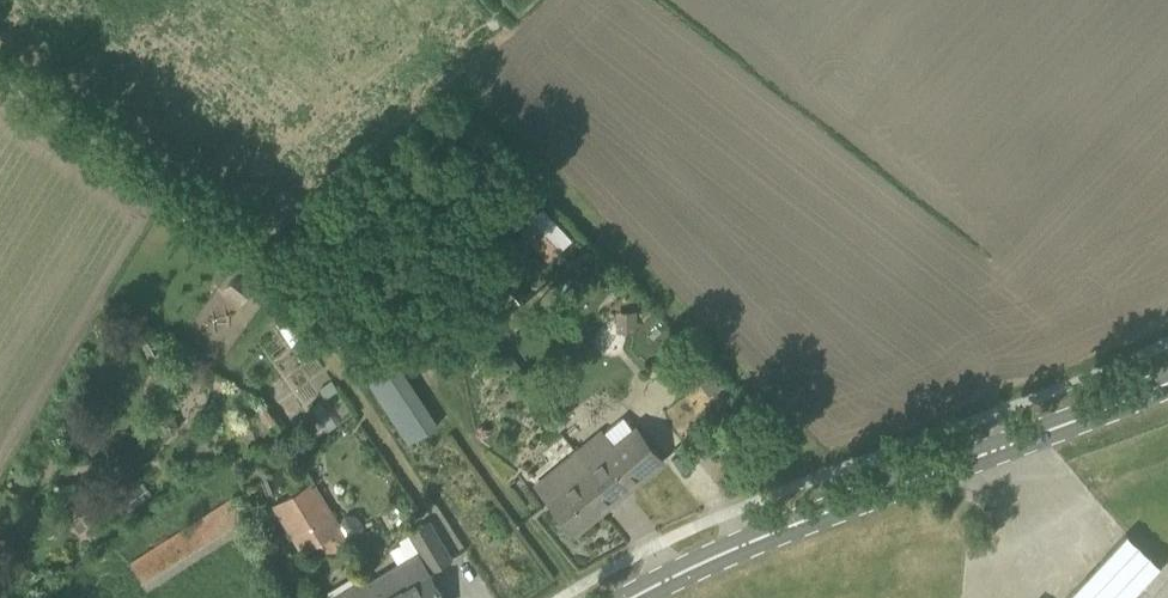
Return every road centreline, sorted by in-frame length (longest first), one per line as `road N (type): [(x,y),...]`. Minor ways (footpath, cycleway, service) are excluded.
road 1 (secondary): [(628,597),(742,544),(1167,383)]

